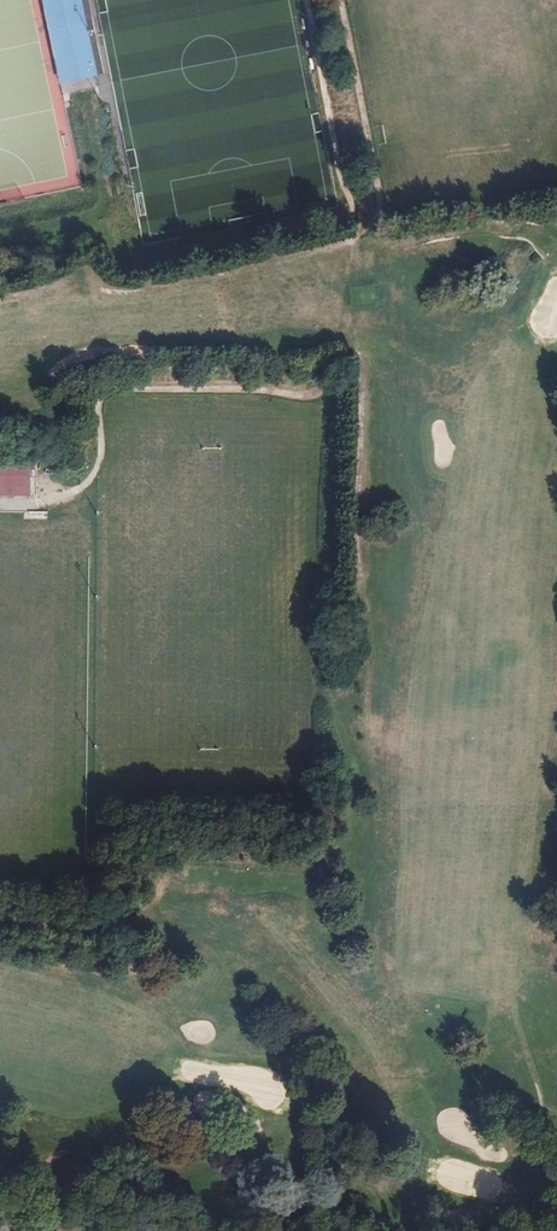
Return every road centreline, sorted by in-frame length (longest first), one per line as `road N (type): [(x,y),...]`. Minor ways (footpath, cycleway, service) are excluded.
road 1 (track): [(0,503),(45,502),(86,483),(98,466),(101,397),(112,389),(305,393),(330,379),(342,358)]

